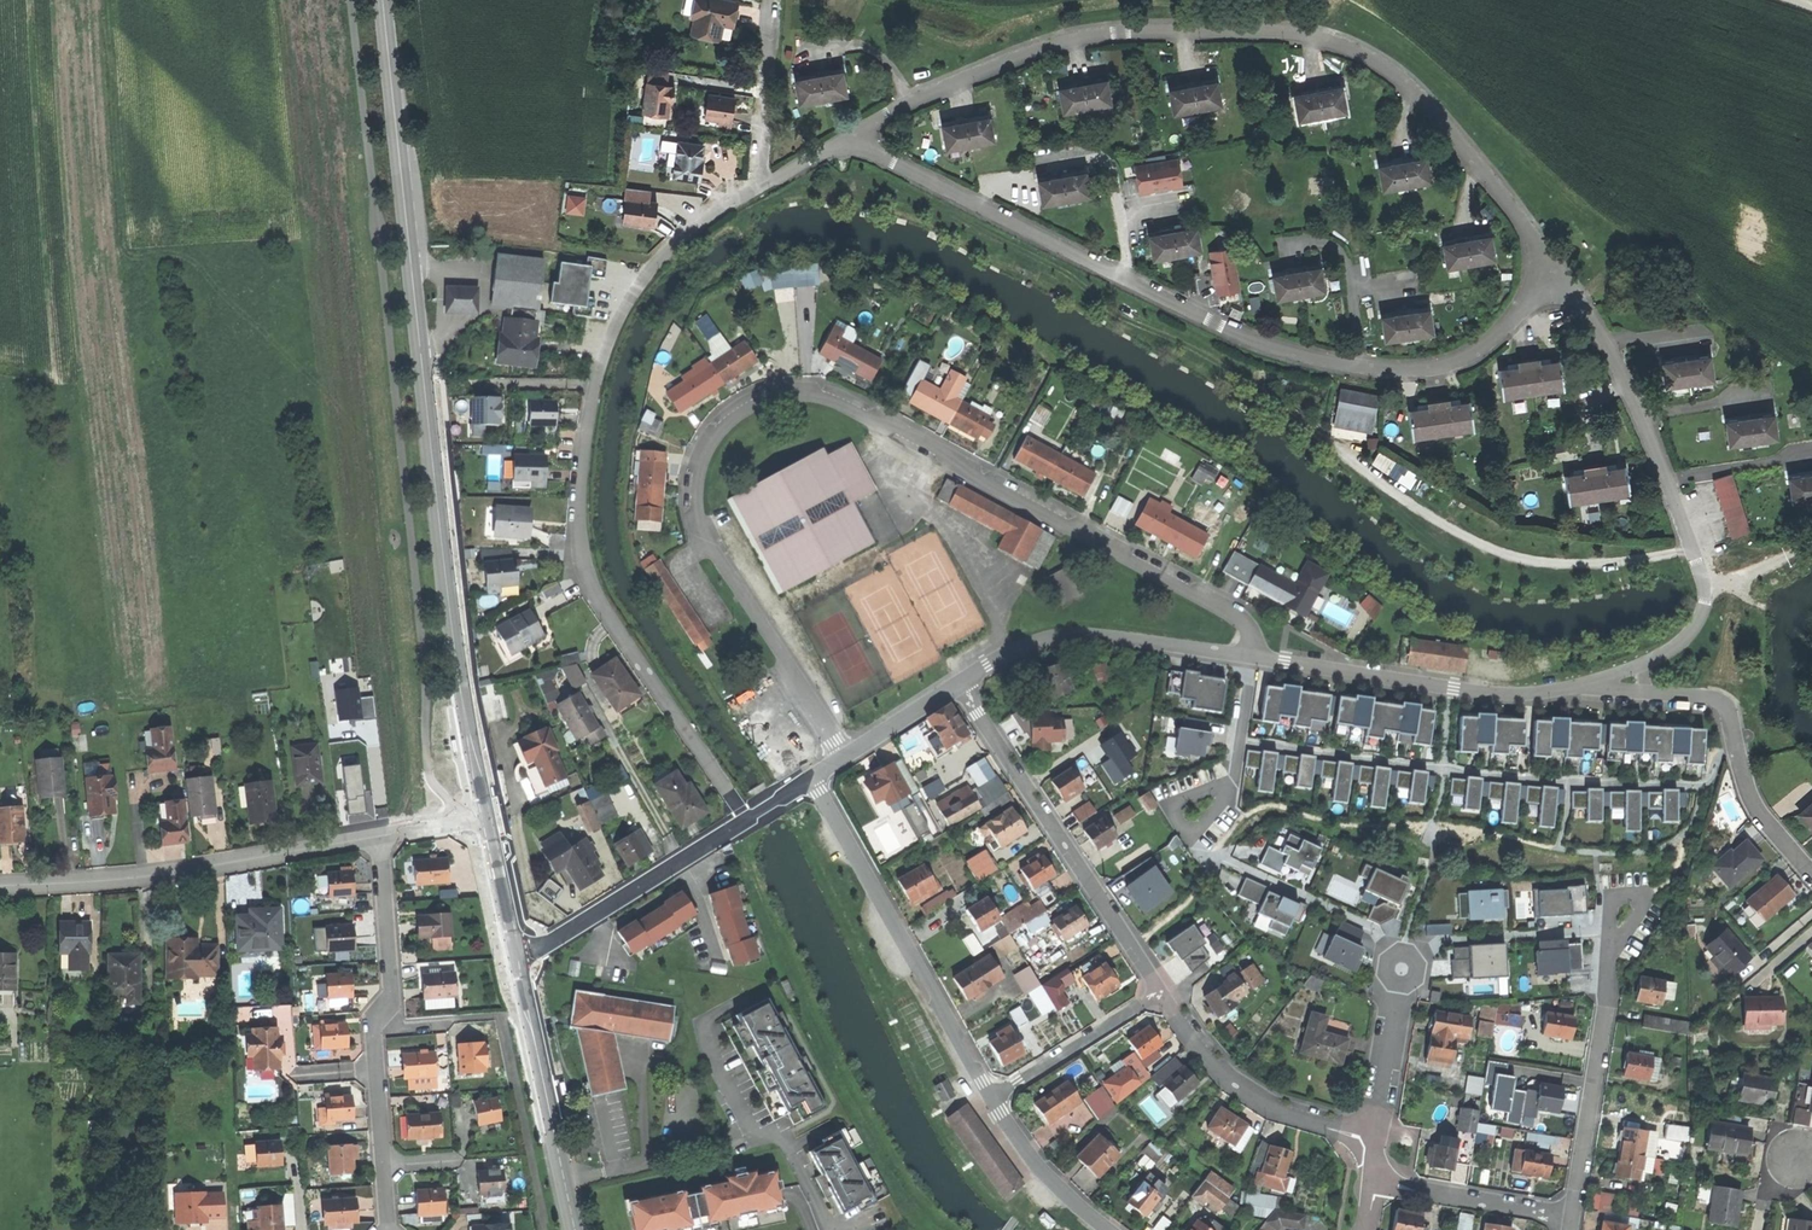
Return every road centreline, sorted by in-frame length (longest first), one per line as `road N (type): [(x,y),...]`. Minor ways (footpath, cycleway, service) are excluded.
road 1 (residential): [(1252,656),(1245,626),(1230,612),(899,427),(819,397),(776,397),(733,417),(706,445),(699,510),(843,757)]
road 2 (secondary): [(487,820),(489,788),(468,707),(411,272),(384,0)]
road 3 (residential): [(853,133),(896,107),(1069,38),(1248,28),(1335,39),(1410,84),(1483,166),(1531,233),(1540,270)]
road 4 (residential): [(1540,270),(1518,318),(1459,363),(1413,372),(1330,362),(1252,337),(870,153),(853,133)]
road 5 (residential): [(745,818),(599,594),(579,510),(597,372),(623,309),(677,244),(765,183)]
road 6 (residential): [(391,1229),(384,1220),(376,1025),(392,999),(383,836)]
road 7 (residential): [(0,885),(134,880),(383,836)]
road 8 (residential): [(993,1099),(812,777)]
road 9 (residential): [(1701,591),(1635,403),(1578,302),(1540,270)]
road 10 (residential): [(1160,989),(959,685)]
road 11 (residential): [(1811,873),(1757,809),(1725,709),(1709,701),(1571,692)]
road 12 (residential): [(1571,692),(1473,690),(1252,656)]
road 13 (residential): [(959,685),(1025,649),(1086,636),(1252,656)]
road 14 (secondary): [(572,1229),(514,951)]
road 15 (residential): [(1575,1216),(1614,941)]
road 16 (residential): [(1373,1137),(1289,1112),(1216,1070),(1160,989)]
road 17 (residential): [(514,951),(551,941),(745,818)]
road 18 (residential): [(1575,1216),(1372,1179)]
road 19 (residential): [(1160,989),(993,1099)]
road 20 (residential): [(765,183),(770,0)]
road 21 (residential): [(1113,1229),(1058,1186),(993,1099)]
road 22 (residential): [(1701,591),(1689,636),(1651,661),(1571,692)]
road 23 (residential): [(1373,1137),(1401,987)]
road 24 (residential): [(843,757),(959,685)]
road 25 (residential): [(1252,656),(1228,789)]
road 26 (secondary): [(514,951),(487,820)]
road 27 (residential): [(1228,789),(1186,835),(1171,807),(1201,791)]
road 28 (residential): [(1614,941),(1624,937),(1645,898),(1613,896),(1610,931)]

